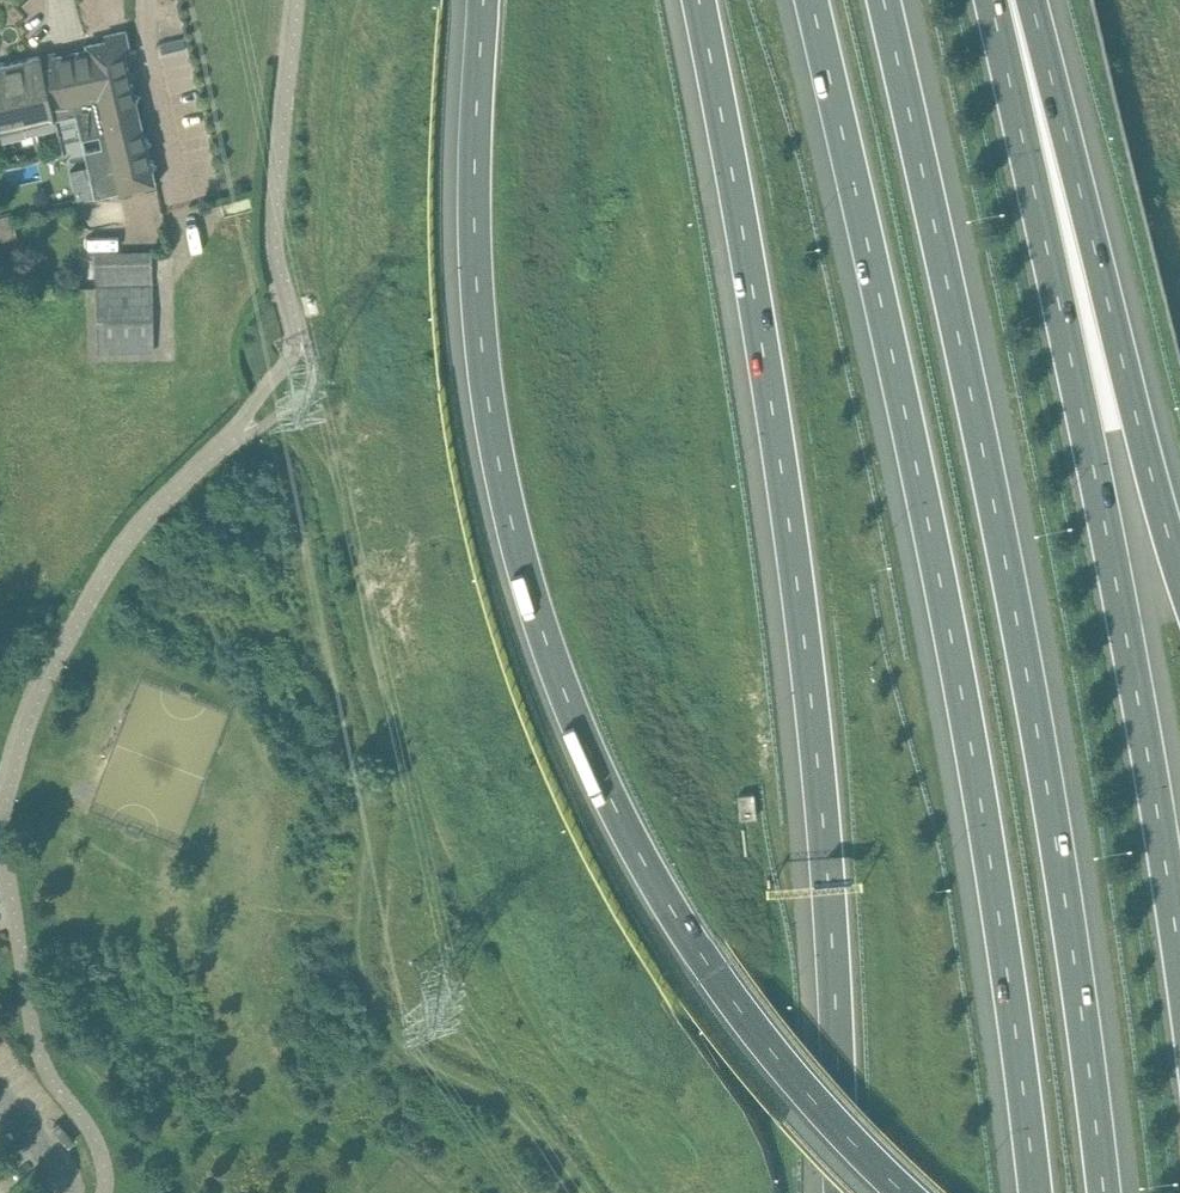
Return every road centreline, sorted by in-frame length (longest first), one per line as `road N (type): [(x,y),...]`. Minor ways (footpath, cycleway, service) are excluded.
road 1 (motorway): [(484,0),(475,288),(489,425),(544,638),(642,861),(719,980),(811,1098),(903,1192)]
road 2 (motorway): [(811,0),(920,468),(985,817),(1036,1192)]
road 3 (motorway): [(1104,1192),(1051,806),(986,461),(883,0)]
road 4 (motorway): [(697,0),(786,495),(825,858),(841,1192)]
road 5 (motorway): [(1179,965),(1093,450),(1000,0)]
road 6 (motorway): [(1179,578),(1088,214),(1020,0)]

